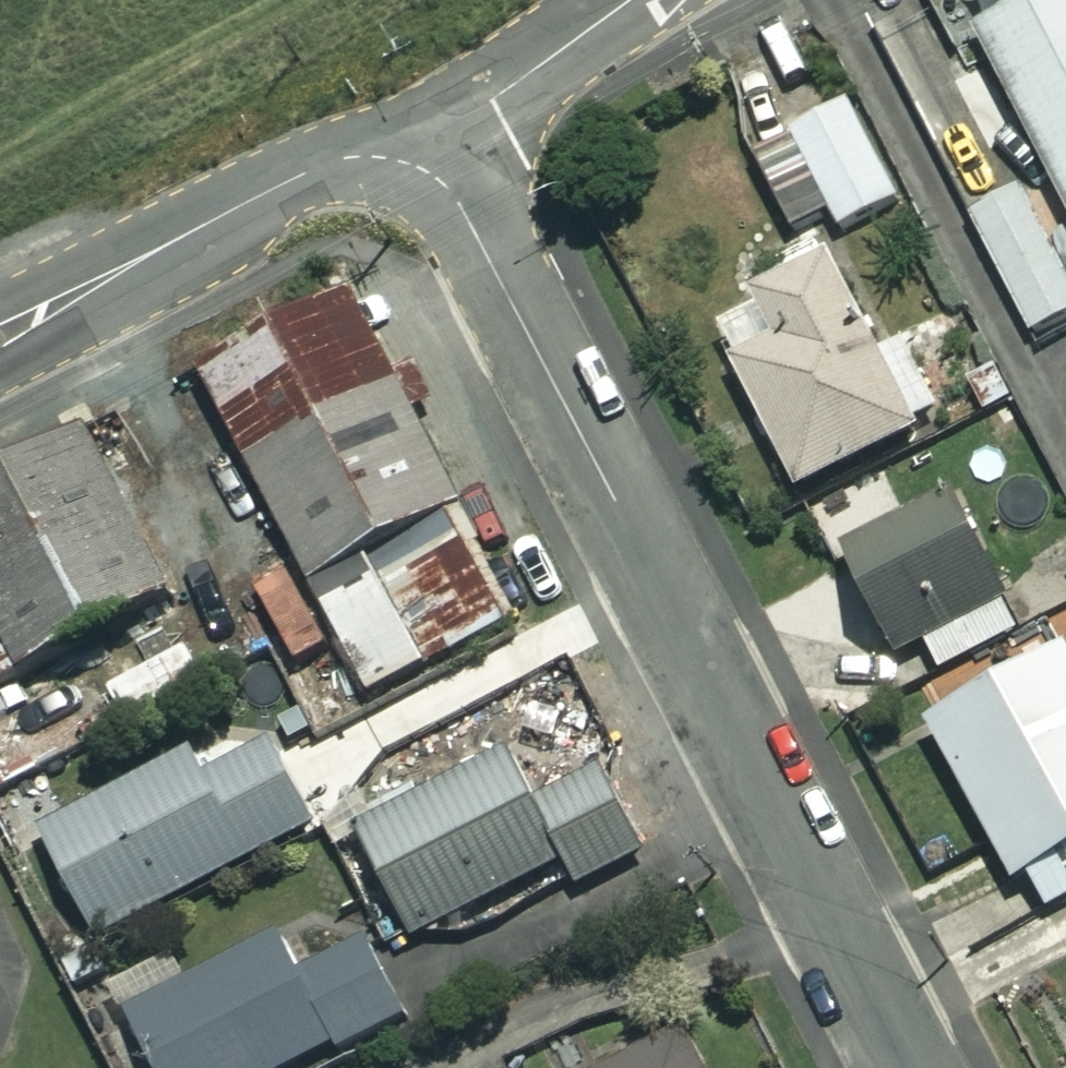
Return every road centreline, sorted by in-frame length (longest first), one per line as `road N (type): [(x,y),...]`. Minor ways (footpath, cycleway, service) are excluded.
road 1 (residential): [(435,176),(462,207),(908,1067)]
road 2 (residential): [(0,333),(335,161),(392,158),(435,176)]
road 3 (residential): [(435,176),(476,113),(628,0)]

